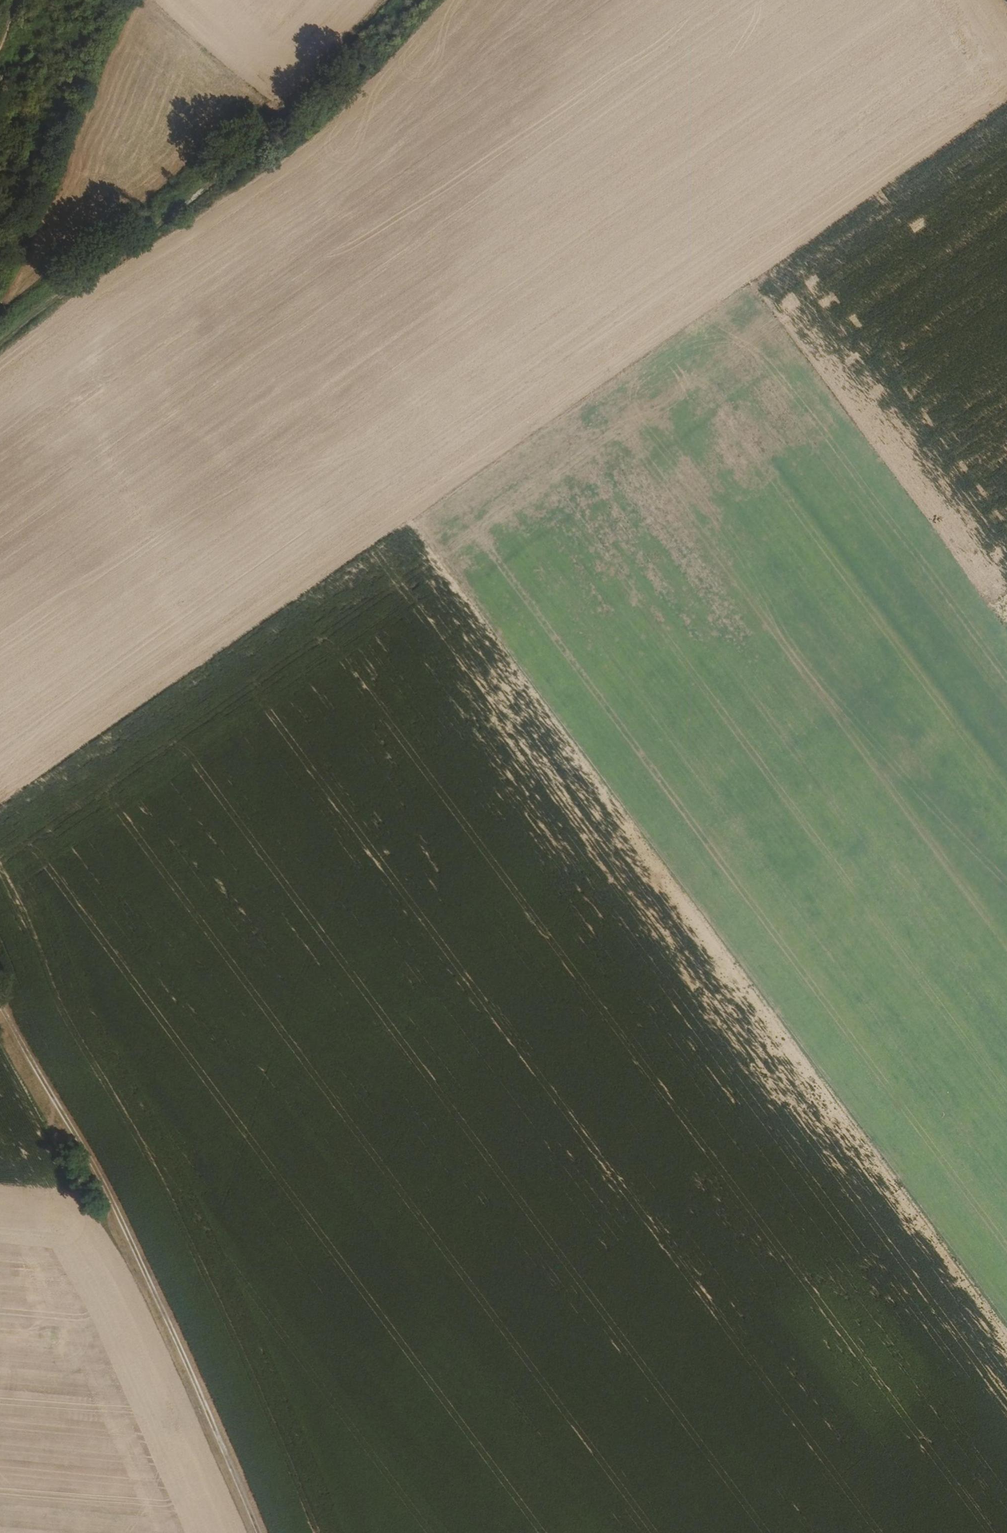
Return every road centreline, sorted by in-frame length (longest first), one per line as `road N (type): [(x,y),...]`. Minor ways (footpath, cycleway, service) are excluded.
road 1 (track): [(0,1000),(126,1227),(260,1532)]
road 2 (track): [(0,334),(193,200),(396,0)]

